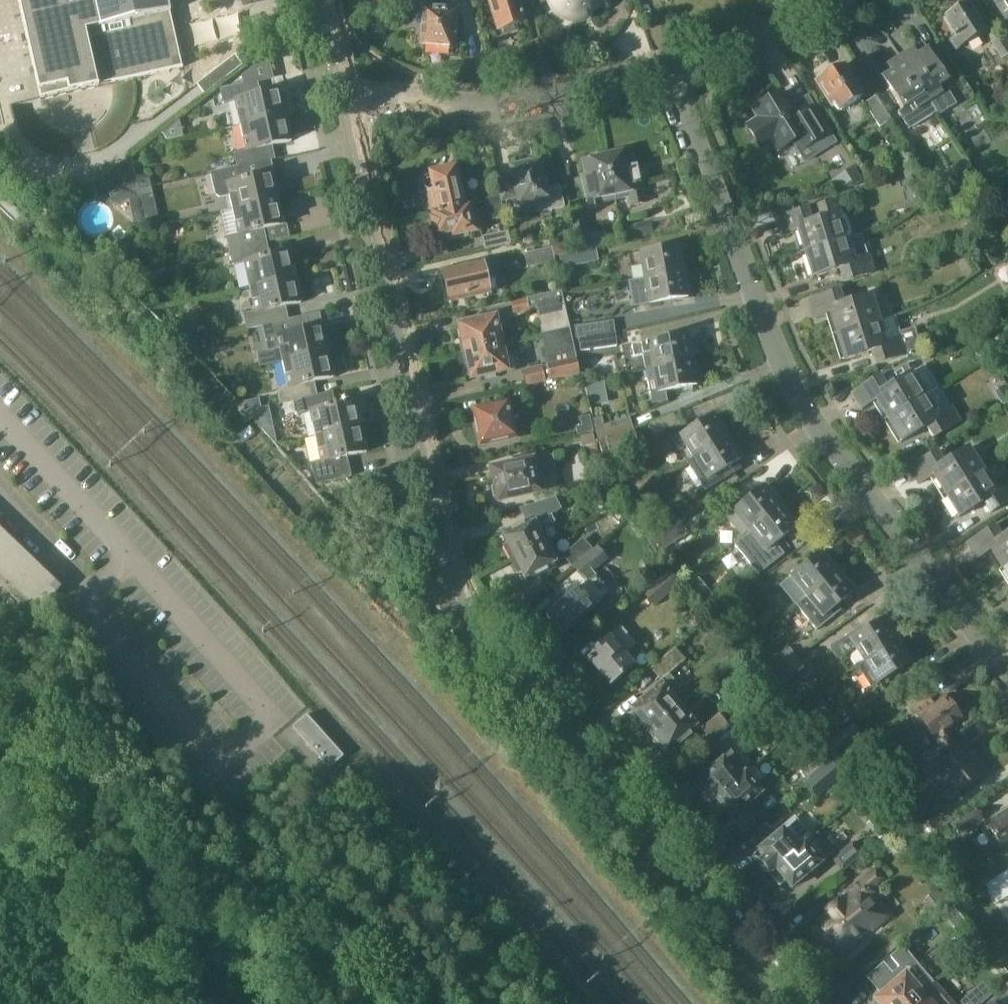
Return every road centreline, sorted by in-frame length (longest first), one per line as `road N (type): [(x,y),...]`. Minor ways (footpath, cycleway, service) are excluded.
road 1 (tertiary): [(347,89),(417,417),(472,620),(797,1003)]
road 2 (residential): [(1007,674),(787,385),(672,83)]
road 3 (residential): [(347,89),(501,110),(672,83)]
road 4 (track): [(0,730),(146,1003)]
road 5 (residential): [(672,83),(825,0)]

